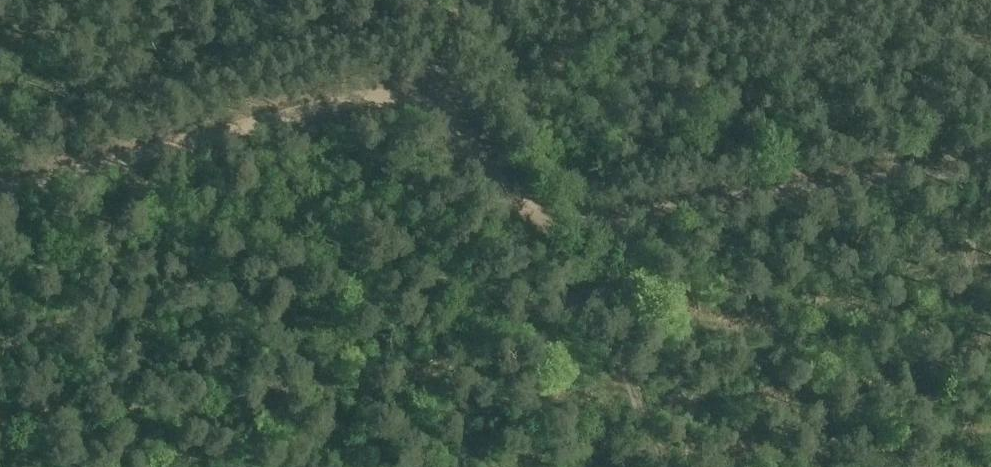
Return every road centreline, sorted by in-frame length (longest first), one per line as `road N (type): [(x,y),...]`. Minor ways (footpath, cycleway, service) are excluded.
road 1 (track): [(481,166),(423,93),(0,192)]
road 2 (track): [(990,160),(624,215),(554,217)]
road 3 (track): [(554,217),(582,257),(669,466)]

